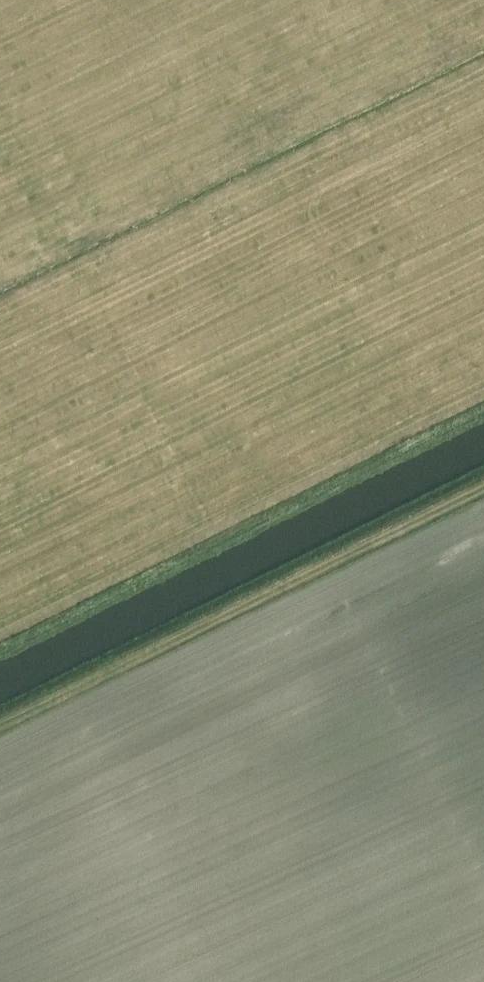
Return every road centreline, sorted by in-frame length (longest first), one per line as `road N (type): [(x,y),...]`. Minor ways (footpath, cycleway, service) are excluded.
road 1 (track): [(483,487),(0,725)]

